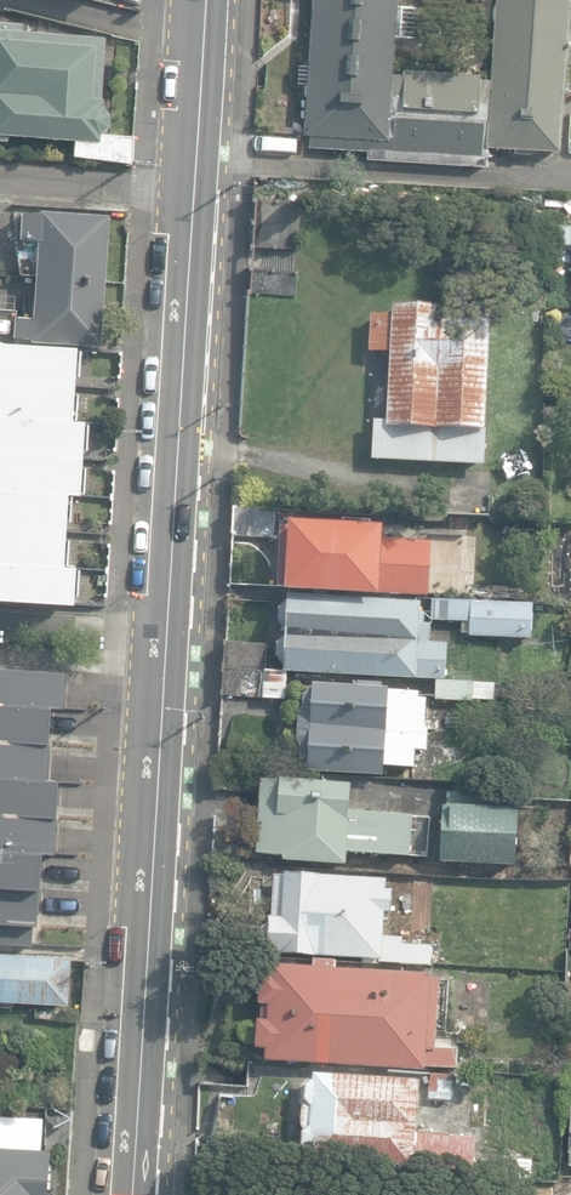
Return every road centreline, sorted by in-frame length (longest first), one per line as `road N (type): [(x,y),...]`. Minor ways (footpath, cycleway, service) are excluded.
road 1 (secondary): [(207,0),(136,1194)]

